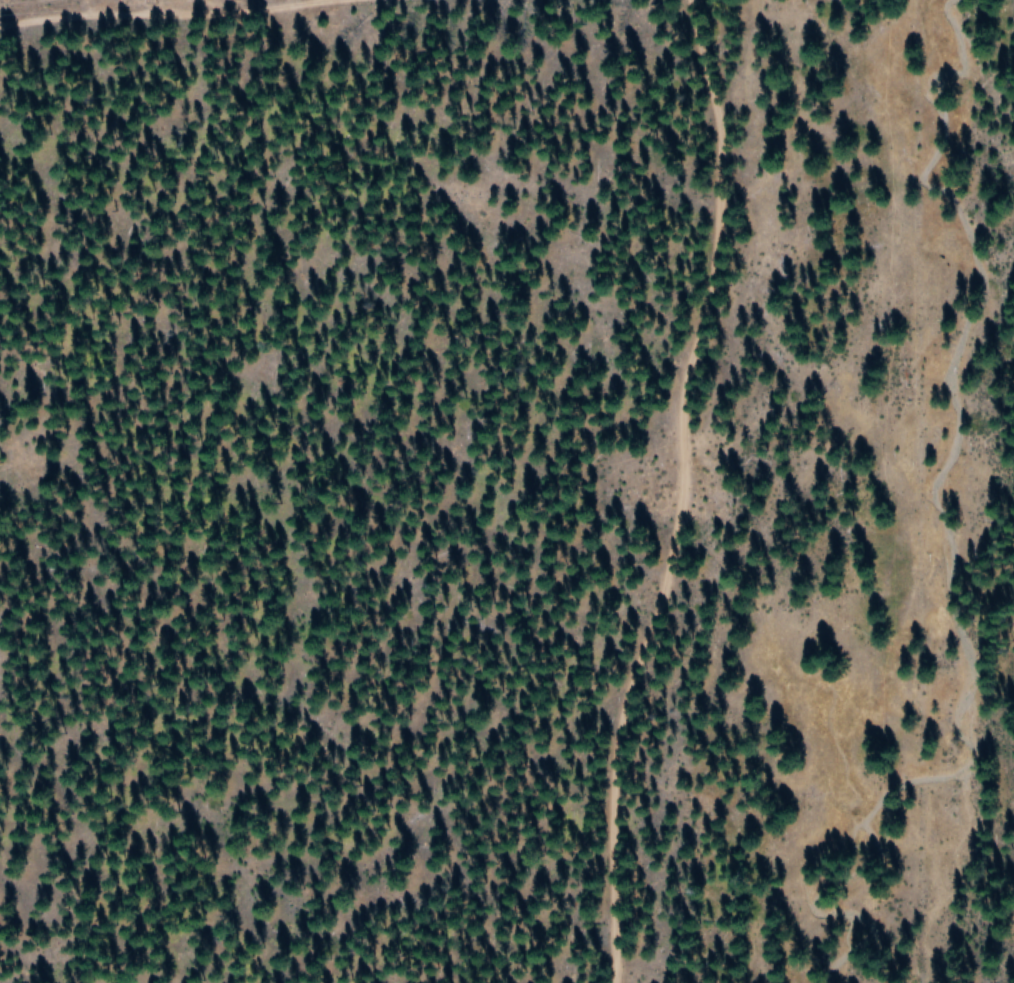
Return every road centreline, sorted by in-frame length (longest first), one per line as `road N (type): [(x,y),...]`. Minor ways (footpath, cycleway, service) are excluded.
road 1 (residential): [(615,982),(617,756),(626,692),(673,559),(685,398),(718,215),(720,116),(695,0)]

